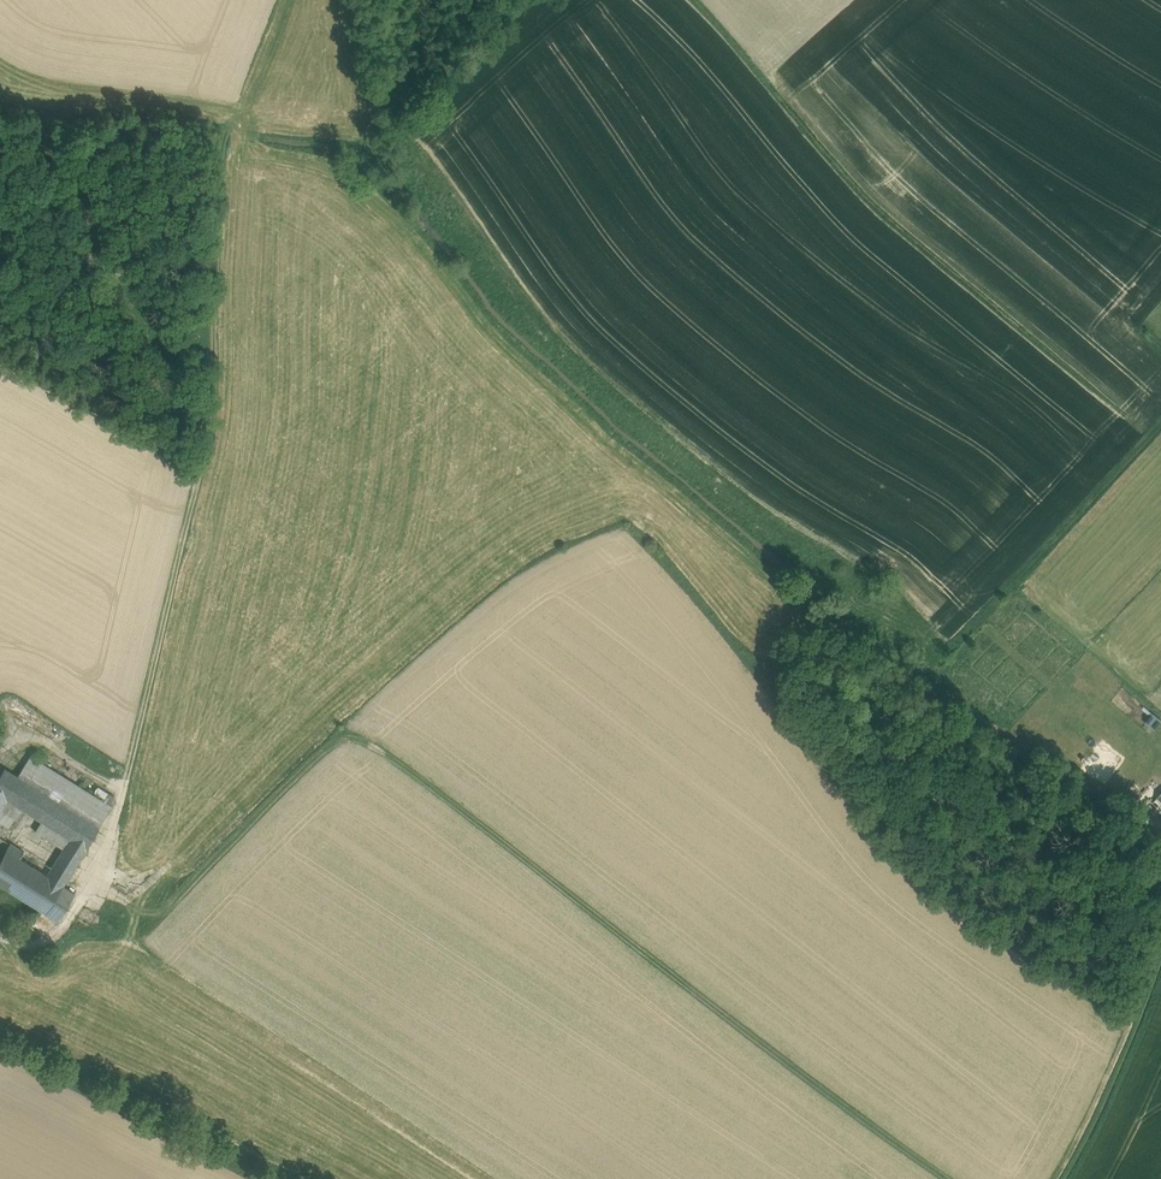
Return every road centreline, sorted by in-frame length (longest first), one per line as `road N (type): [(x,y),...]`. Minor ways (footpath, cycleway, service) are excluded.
road 1 (track): [(1058,1178),(1110,1085),(1160,947)]

